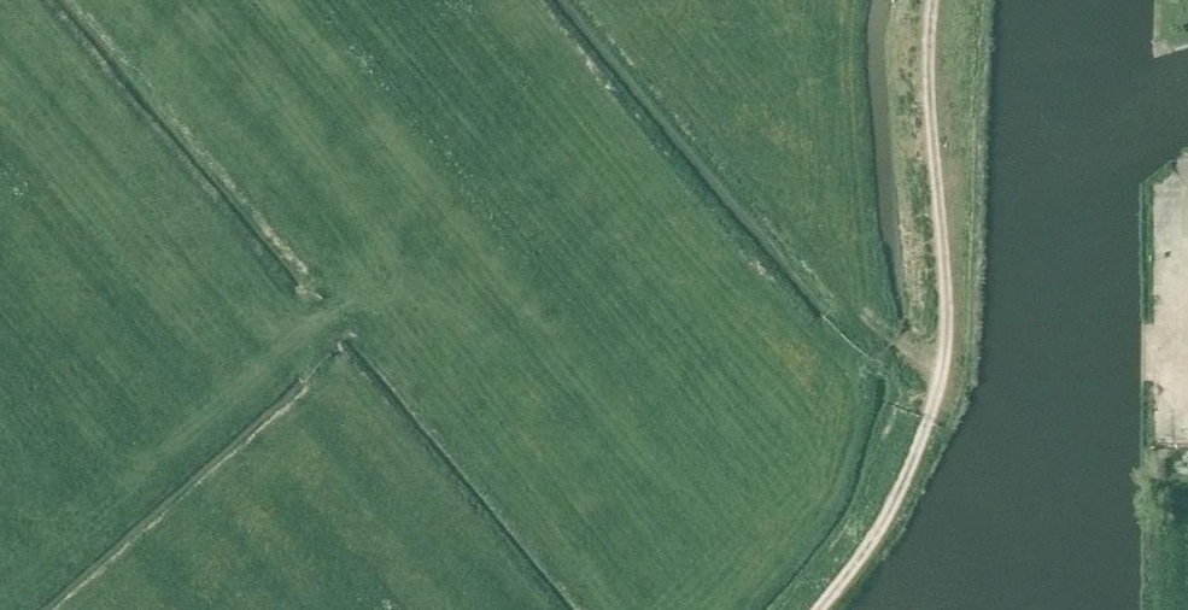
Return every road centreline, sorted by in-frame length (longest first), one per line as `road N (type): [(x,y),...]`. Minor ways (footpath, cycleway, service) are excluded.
road 1 (track): [(818,609),(894,500),(941,379),(947,323),(928,82),(930,0)]

